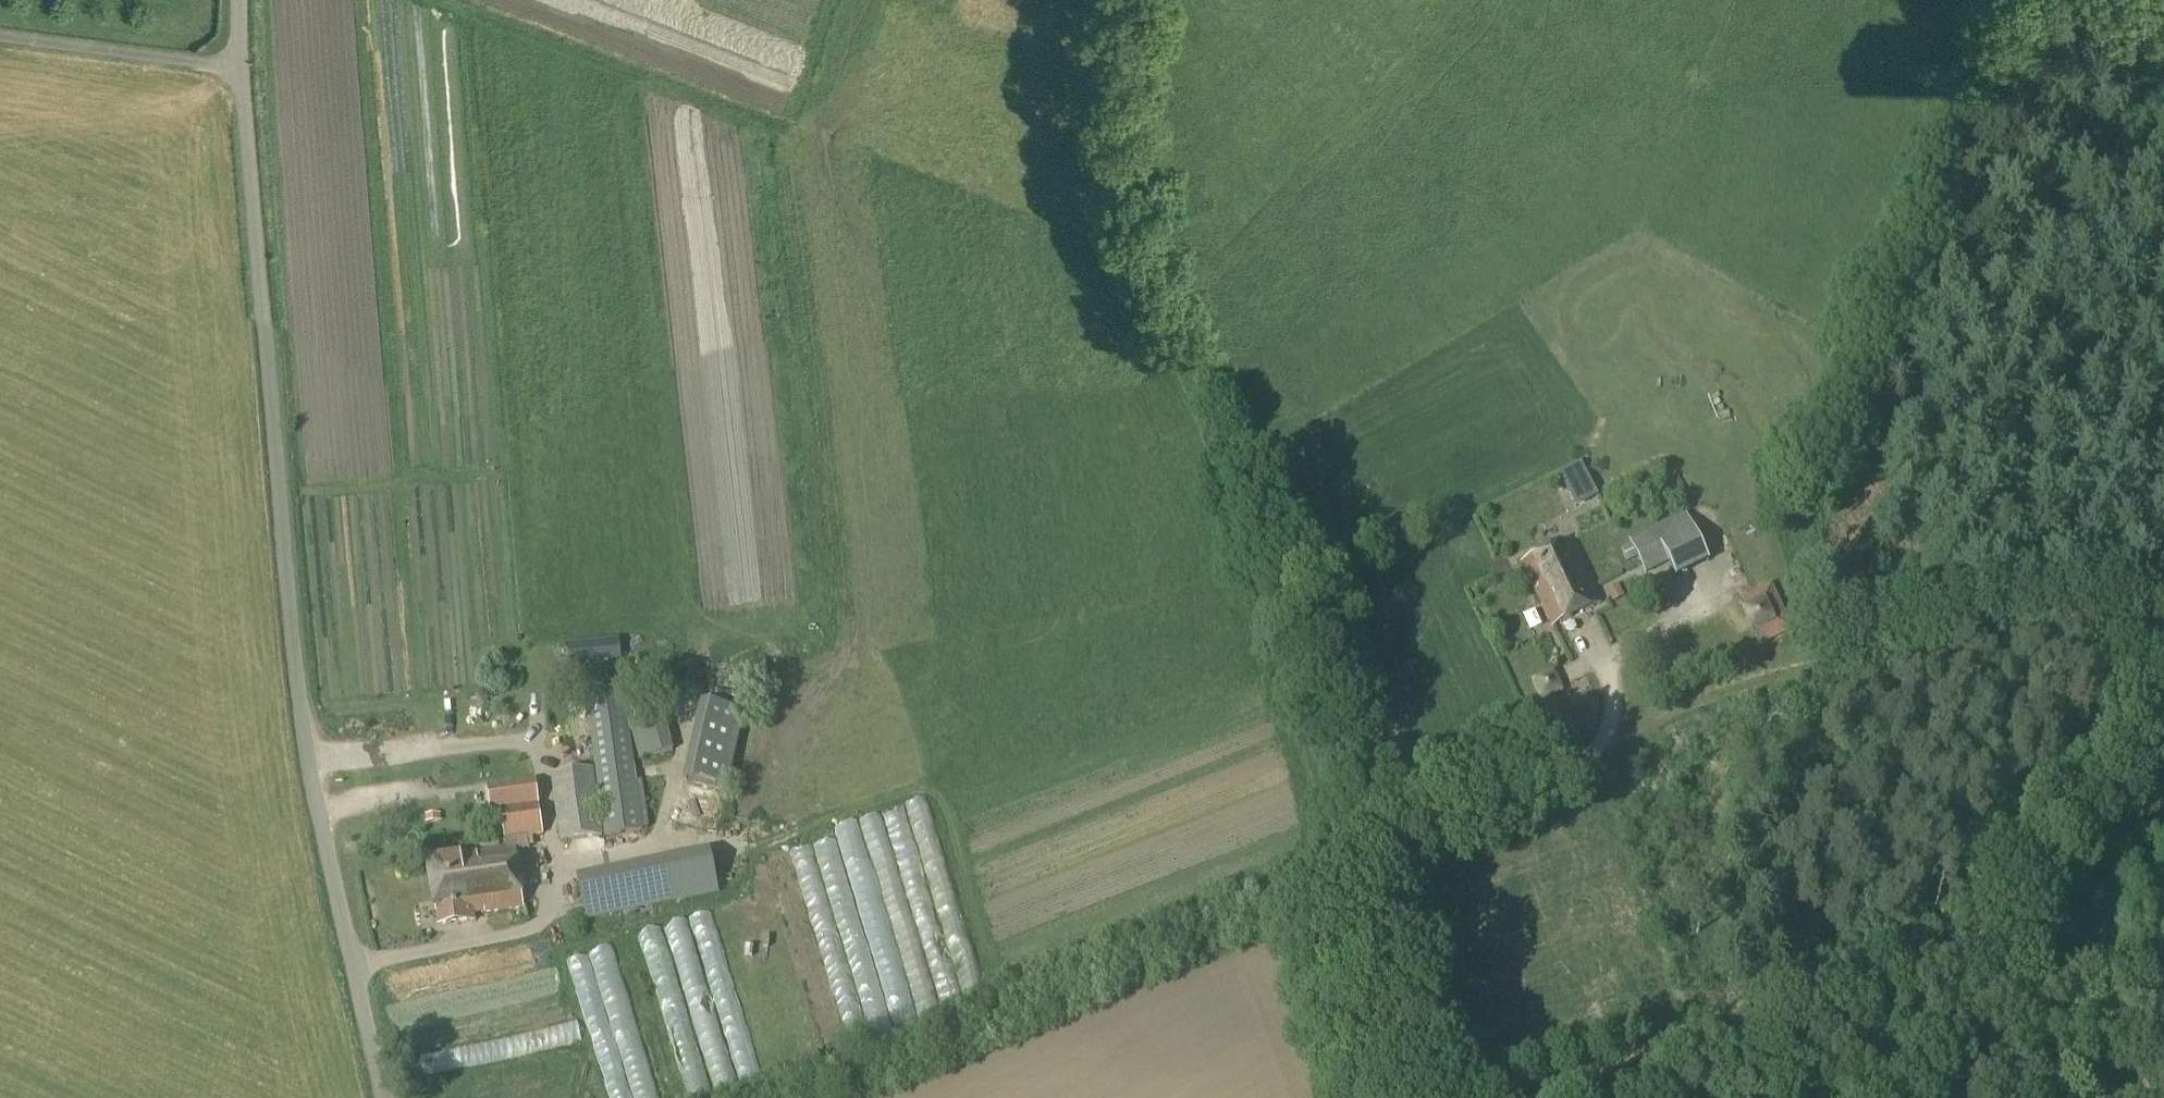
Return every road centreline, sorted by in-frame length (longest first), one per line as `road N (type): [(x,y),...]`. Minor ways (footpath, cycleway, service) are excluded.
road 1 (unclassified): [(1409,1097),(1344,875),(1348,855),(1361,843),(1744,681),(2008,631),(2163,629)]
road 2 (unclassified): [(384,1097),(300,706),(240,70),(241,0)]

